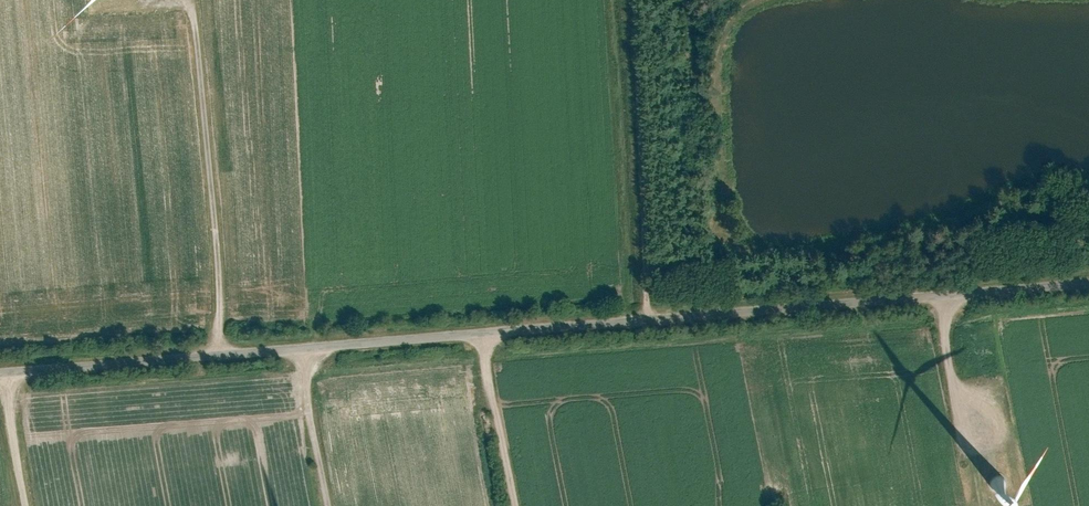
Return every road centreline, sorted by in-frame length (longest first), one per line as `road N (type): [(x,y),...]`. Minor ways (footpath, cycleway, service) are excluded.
road 1 (unclassified): [(0,373),(1088,282)]
road 2 (track): [(191,0),(221,354)]
road 3 (track): [(649,303),(625,0)]
road 4 (track): [(481,334),(511,505)]
road 5 (track): [(327,505),(302,349)]
road 6 (track): [(10,373),(8,410),(26,505)]
road 7 (track): [(949,295),(943,331),(957,396),(976,419)]
road 8 (track): [(649,320),(649,303),(724,230)]

